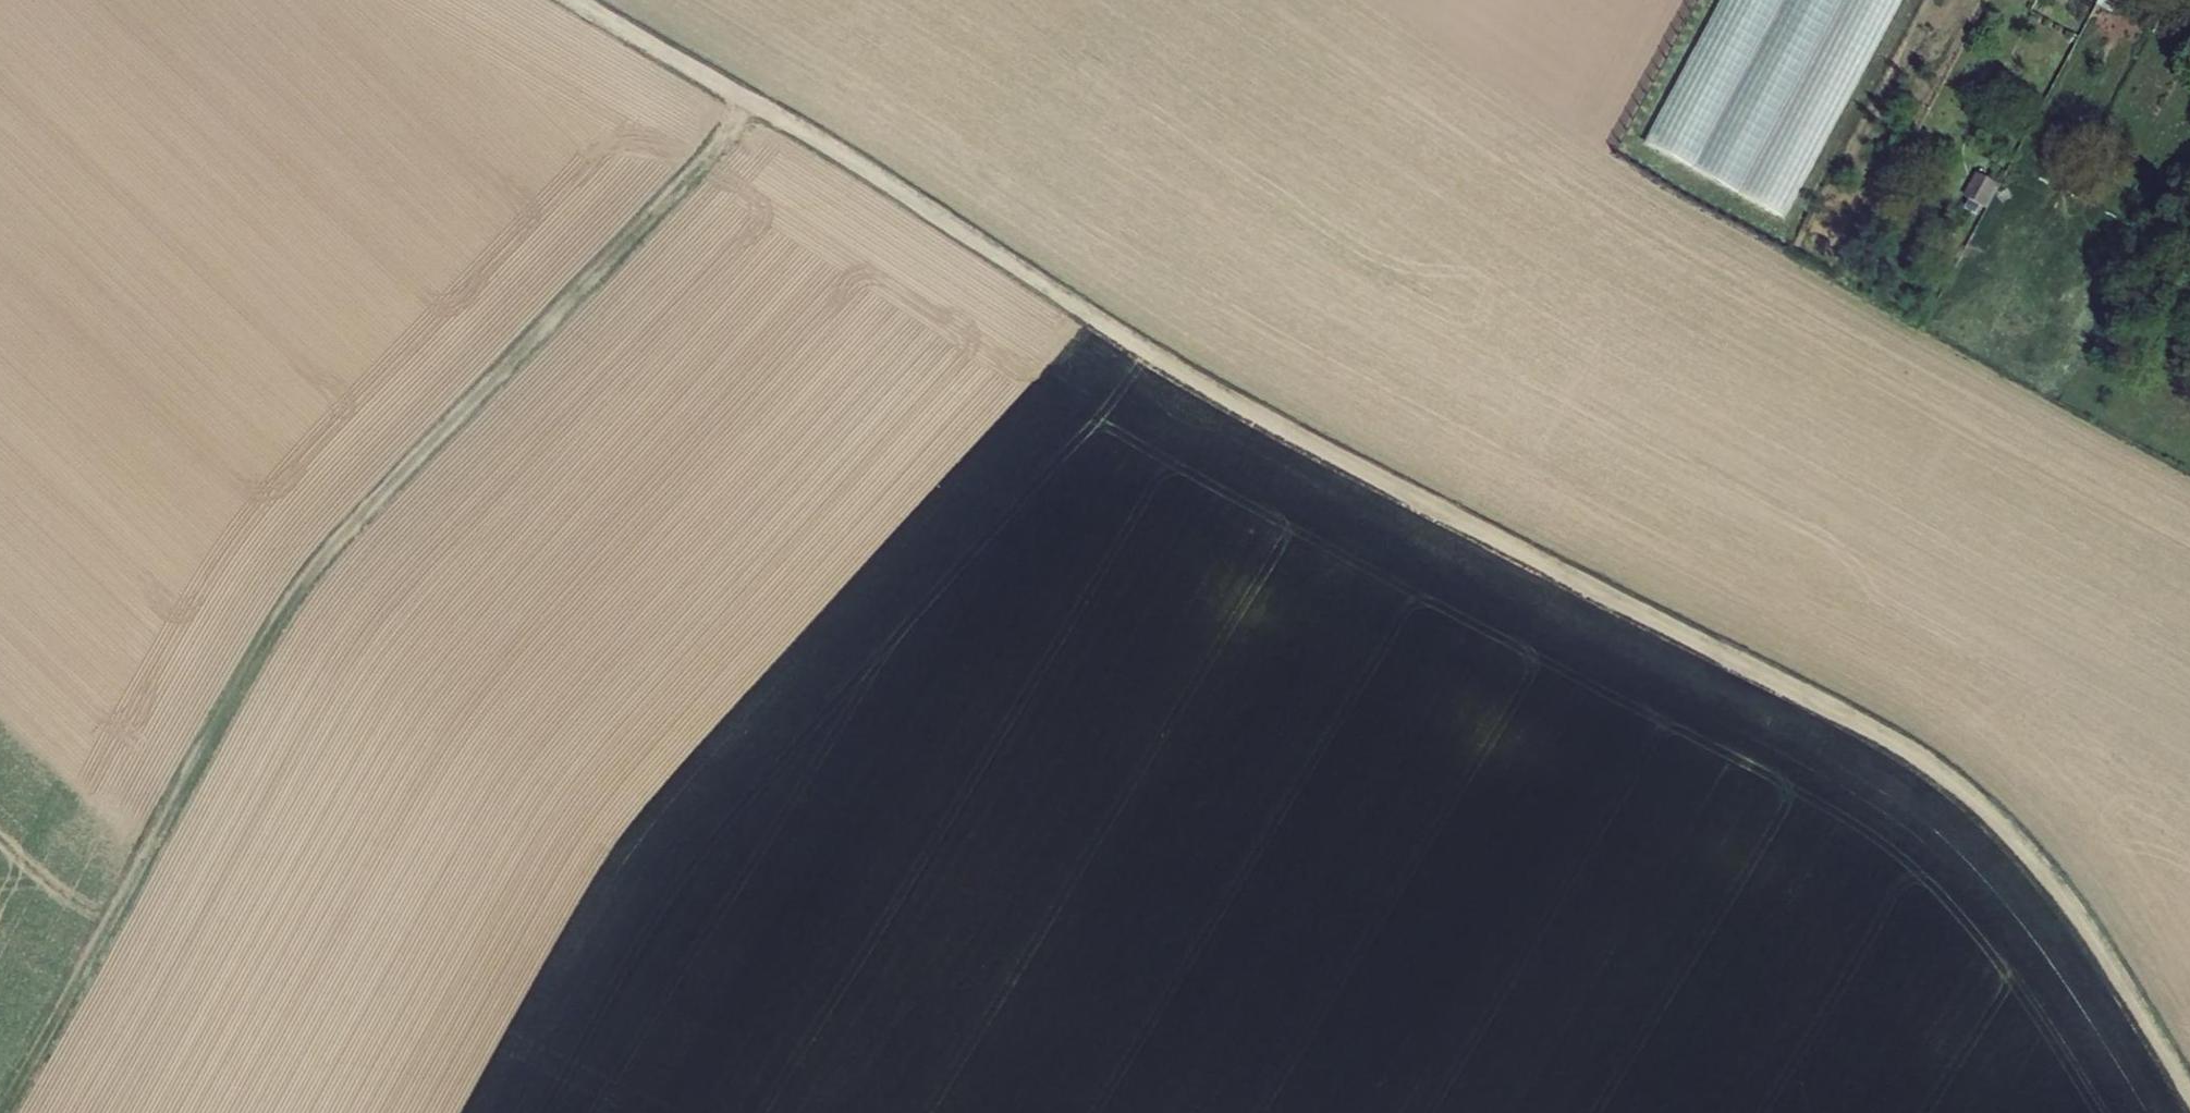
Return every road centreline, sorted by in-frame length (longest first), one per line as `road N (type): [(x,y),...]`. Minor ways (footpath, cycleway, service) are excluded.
road 1 (track): [(2189,1088),(2135,992),(2028,854),(1937,767),(1279,427),(581,0)]
road 2 (track): [(0,1103),(301,591),(751,101)]

